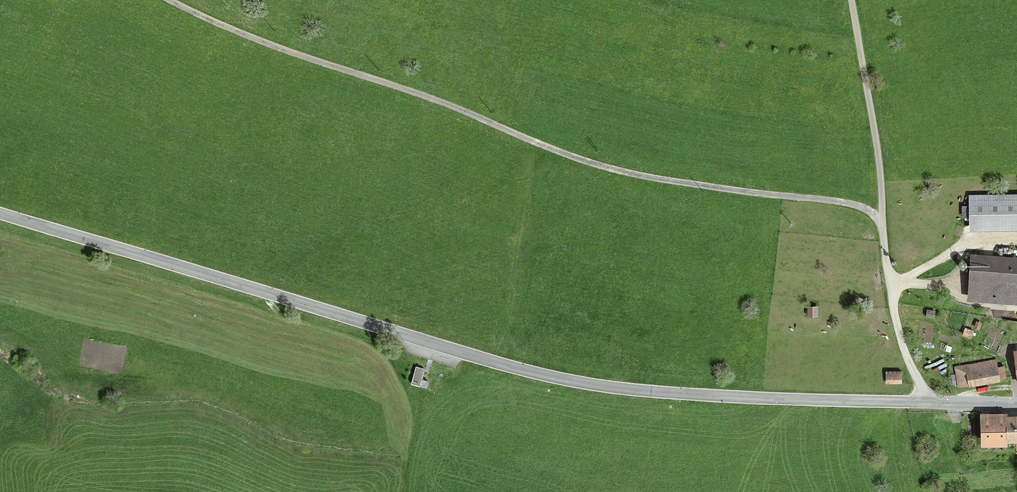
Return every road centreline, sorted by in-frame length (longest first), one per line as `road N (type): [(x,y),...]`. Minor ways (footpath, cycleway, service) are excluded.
road 1 (tertiary): [(1016,402),(740,397),(545,376),(0,212)]
road 2 (track): [(883,226),(851,204),(600,165),(168,0)]
road 3 (track): [(851,0),(883,226)]
road 4 (track): [(889,284),(905,351),(931,403)]

